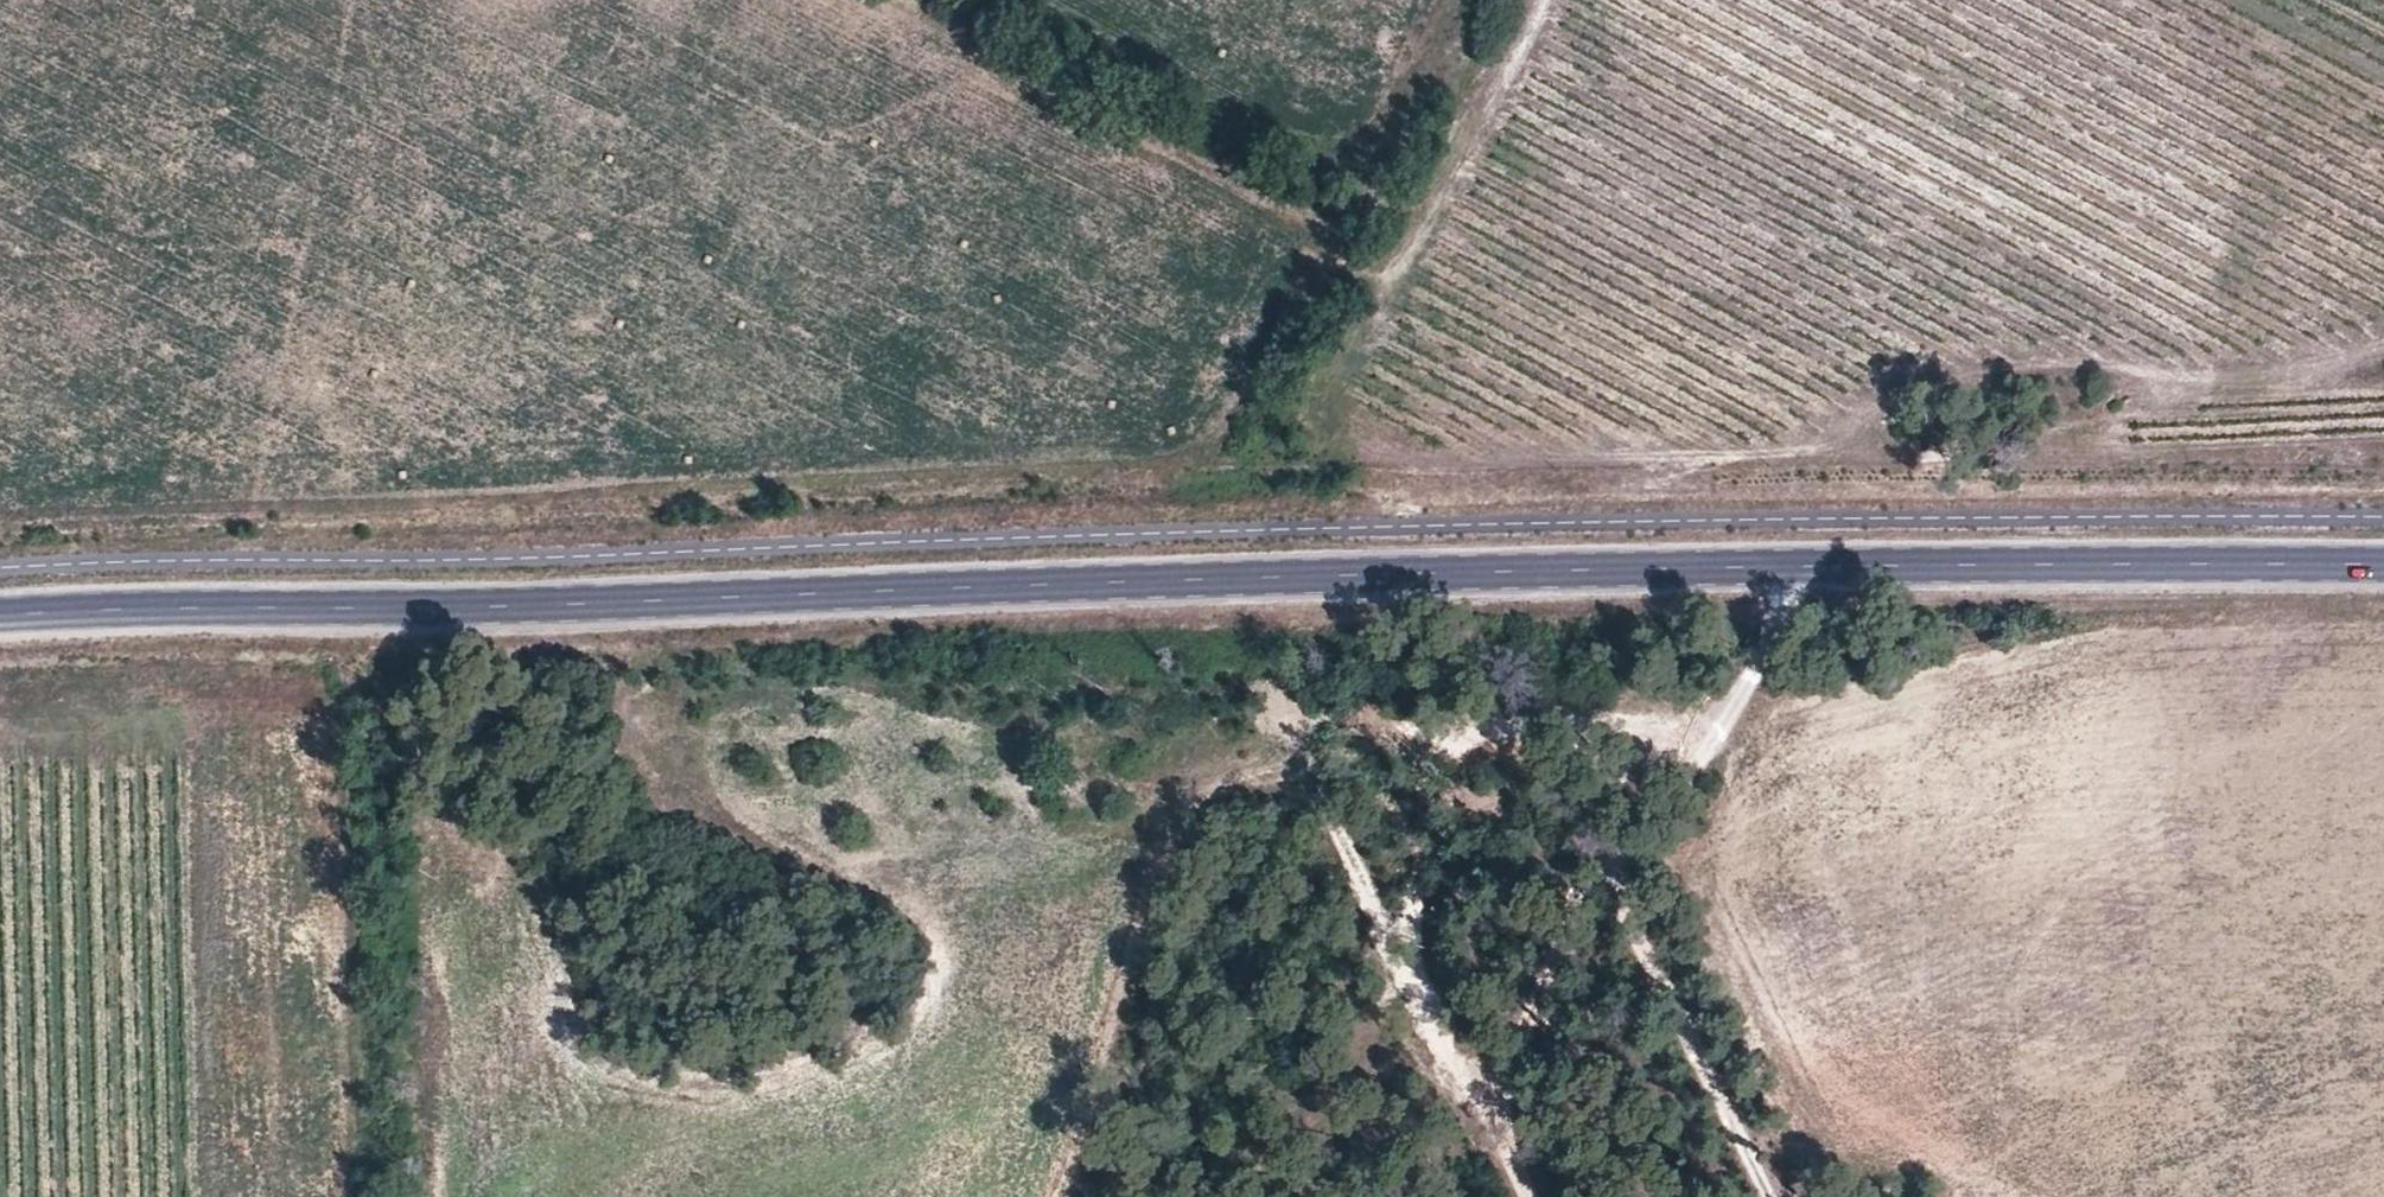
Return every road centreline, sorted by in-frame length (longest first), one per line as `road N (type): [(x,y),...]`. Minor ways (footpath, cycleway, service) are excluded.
road 1 (tertiary): [(0,617),(1733,567),(2383,563)]
road 2 (track): [(1762,1196),(1669,982),(1618,893),(1594,880),(1578,897),(1492,1076),(1528,1196)]

